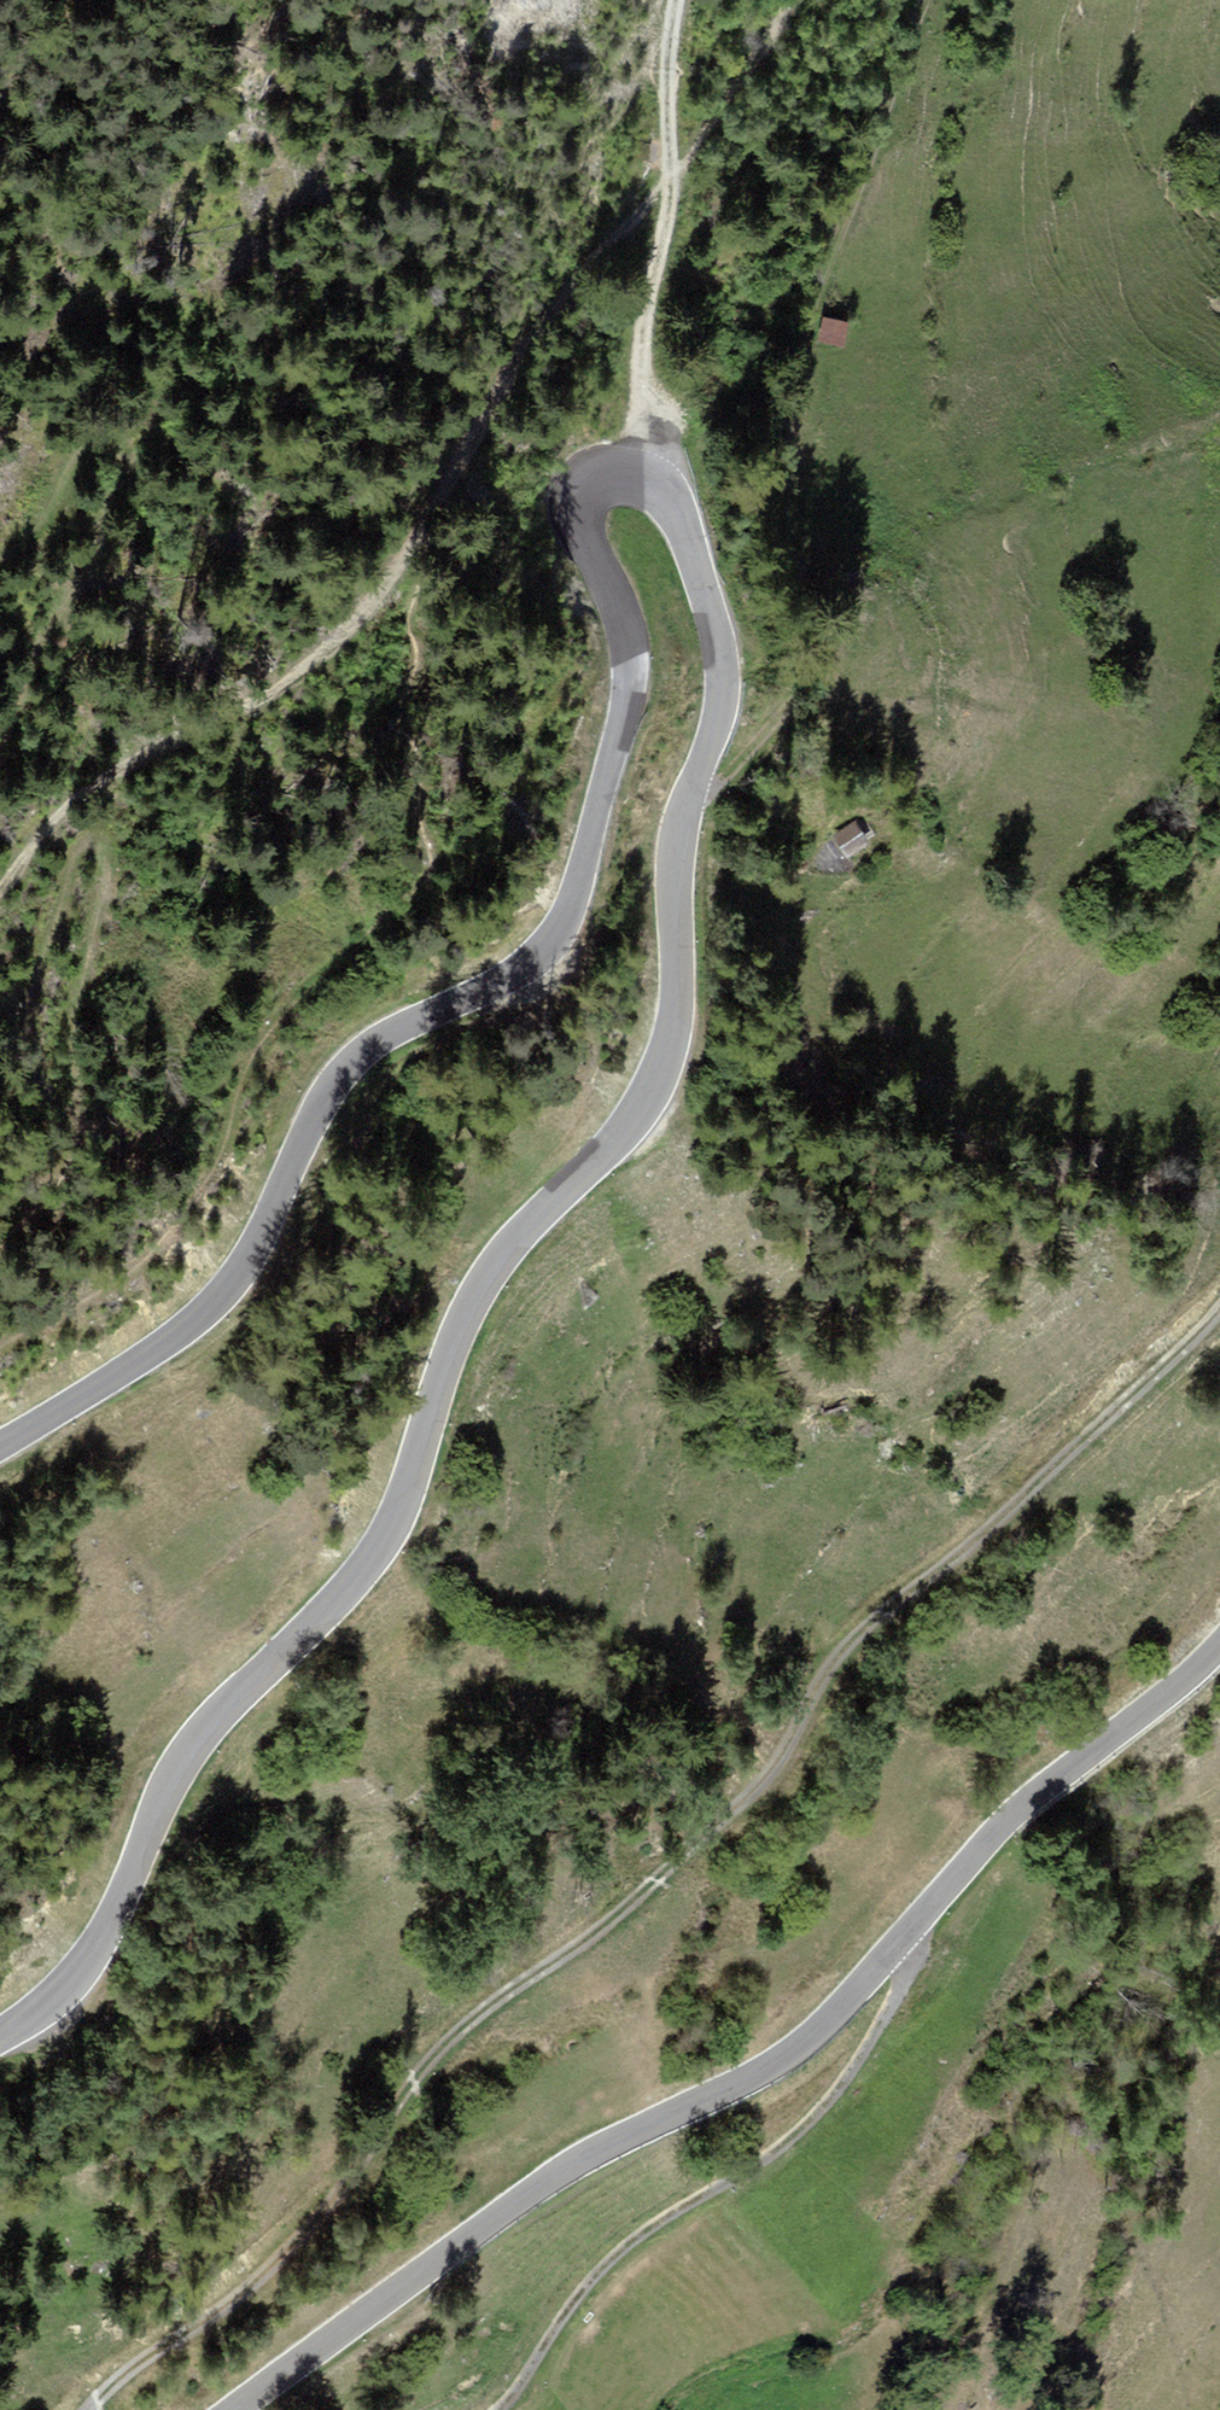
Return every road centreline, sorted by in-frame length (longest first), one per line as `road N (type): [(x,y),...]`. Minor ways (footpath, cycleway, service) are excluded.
road 1 (secondary): [(0,2035),(54,1997),(91,1957),(195,1740),(328,1608),(384,1540),(408,1491),(434,1394),(472,1298),(503,1250),(629,1122),(658,1075),(677,992),(681,834),(722,677),(698,574),(658,487),(612,475),(587,487),(582,500),(590,551),(624,631),(629,674),(586,858),(557,933),(510,979),(358,1054),(329,1088),(255,1251),(228,1290),(185,1329),(0,1445)]
road 2 (track): [(88,2409),(281,2260),(360,2166),(425,2065),(760,1802),(792,1753),(820,1681),(874,1614),(960,1561),(1219,1314)]
road 3 (secondary): [(1219,1641),(1160,1702),(987,1839),(791,2052),(546,2180),(235,2409)]
road 4 (track): [(689,797),(705,796),(787,709),(808,653),(805,564),(783,495),(789,414),(811,313),(926,0)]
road 5 (track): [(0,1140),(20,1104),(30,968),(92,834),(109,842),(110,874),(73,1016),(76,1153),(0,1247)]
road 6 (track): [(500,2409),(588,2277),(680,2208),(792,2145),(834,2100),(921,1958),(921,1948),(902,1935)]
road 7 (track): [(0,1342),(89,1304),(149,1263),(195,1205),(230,1135),(249,1054),(282,1004),(362,945),(399,933)]
road 8 (track): [(418,539),(333,647),(262,701),(89,789),(49,823),(0,888)]
road 9 (track): [(0,567),(23,548),(78,453),(117,447),(124,463),(119,488),(62,580),(0,755)]
road 10 (track): [(671,182),(562,294),(418,539)]
road 11 (track): [(646,480),(645,328),(671,182)]
road 12 (track): [(671,182),(668,109),(678,0)]

